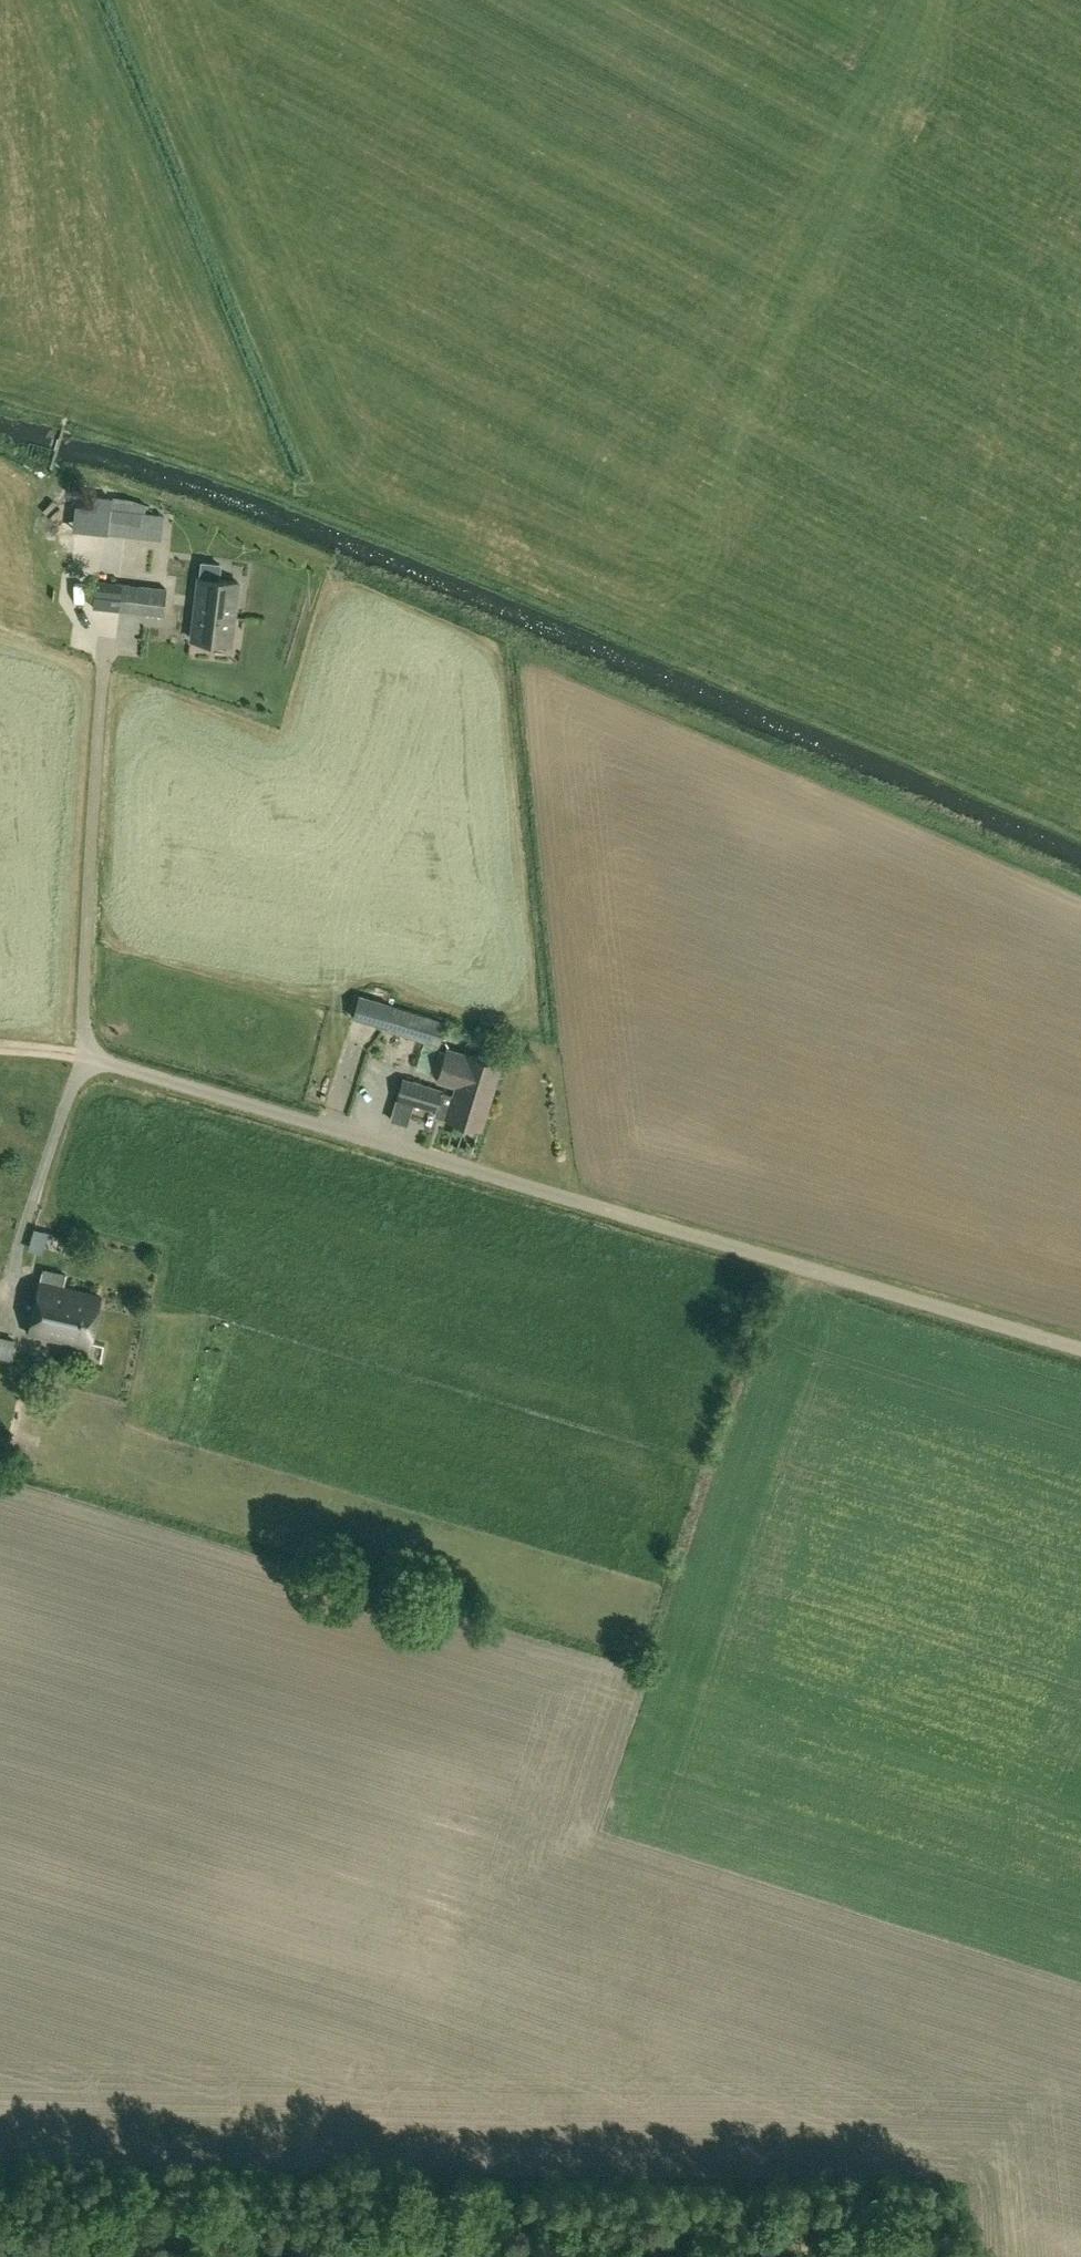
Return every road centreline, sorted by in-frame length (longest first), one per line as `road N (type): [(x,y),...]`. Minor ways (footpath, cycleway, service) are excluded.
road 1 (unclassified): [(1080,1351),(82,1055)]

